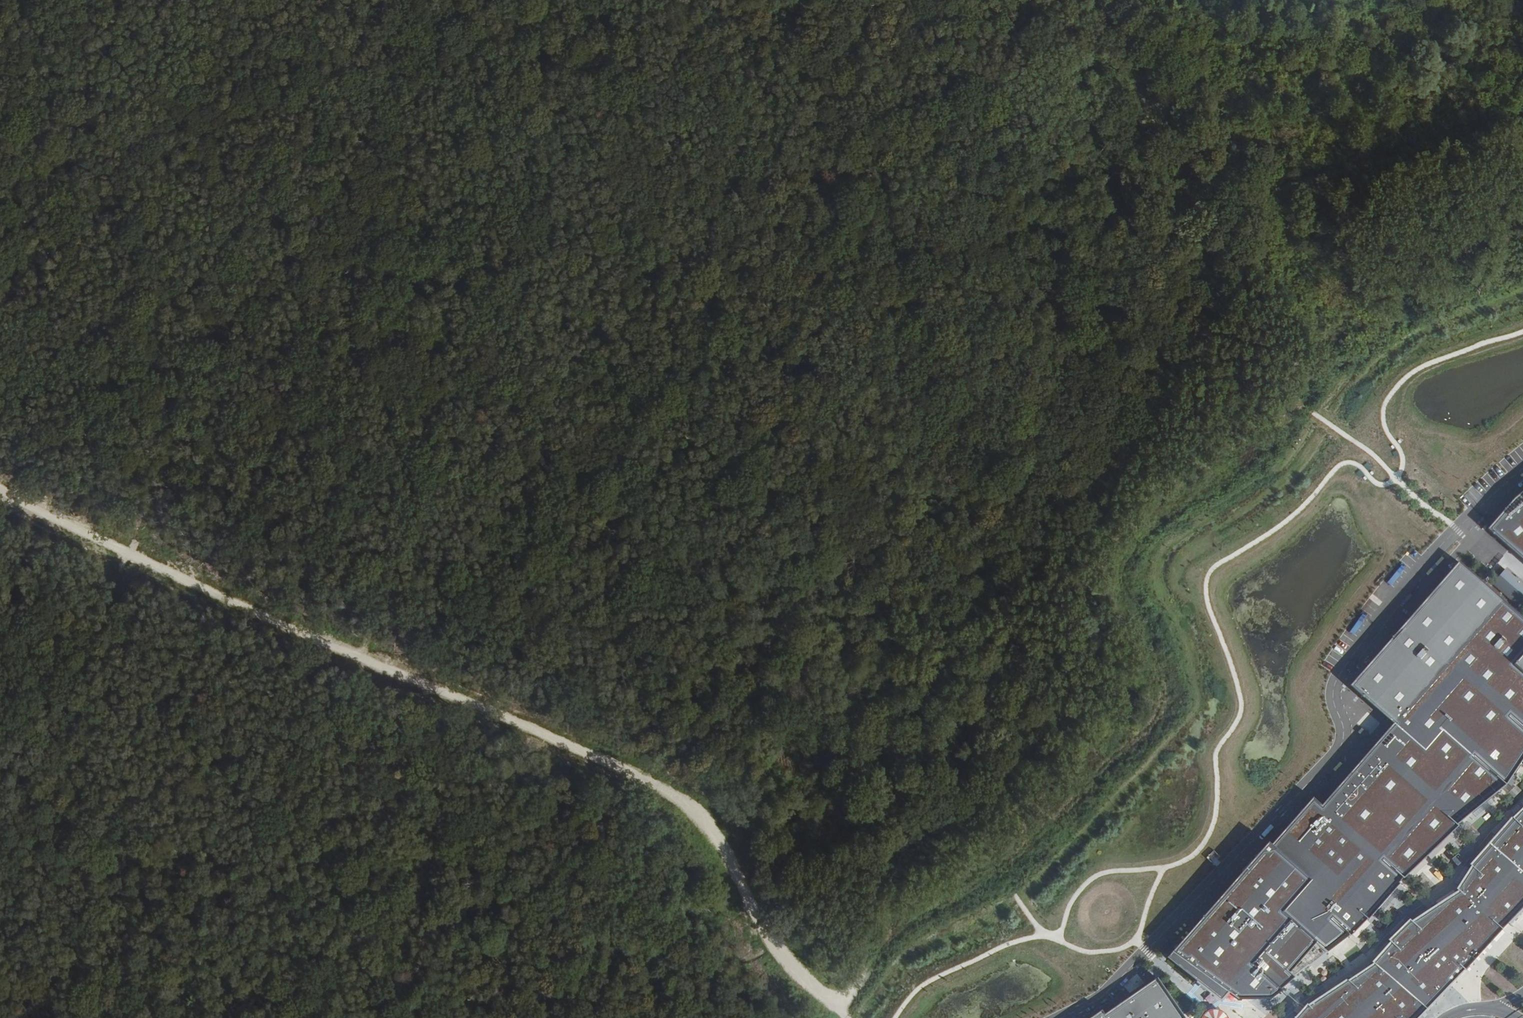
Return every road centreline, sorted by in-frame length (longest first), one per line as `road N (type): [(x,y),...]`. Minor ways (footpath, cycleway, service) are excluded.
road 1 (track): [(0,484),(654,791),(710,834),(784,953),(845,1017)]

